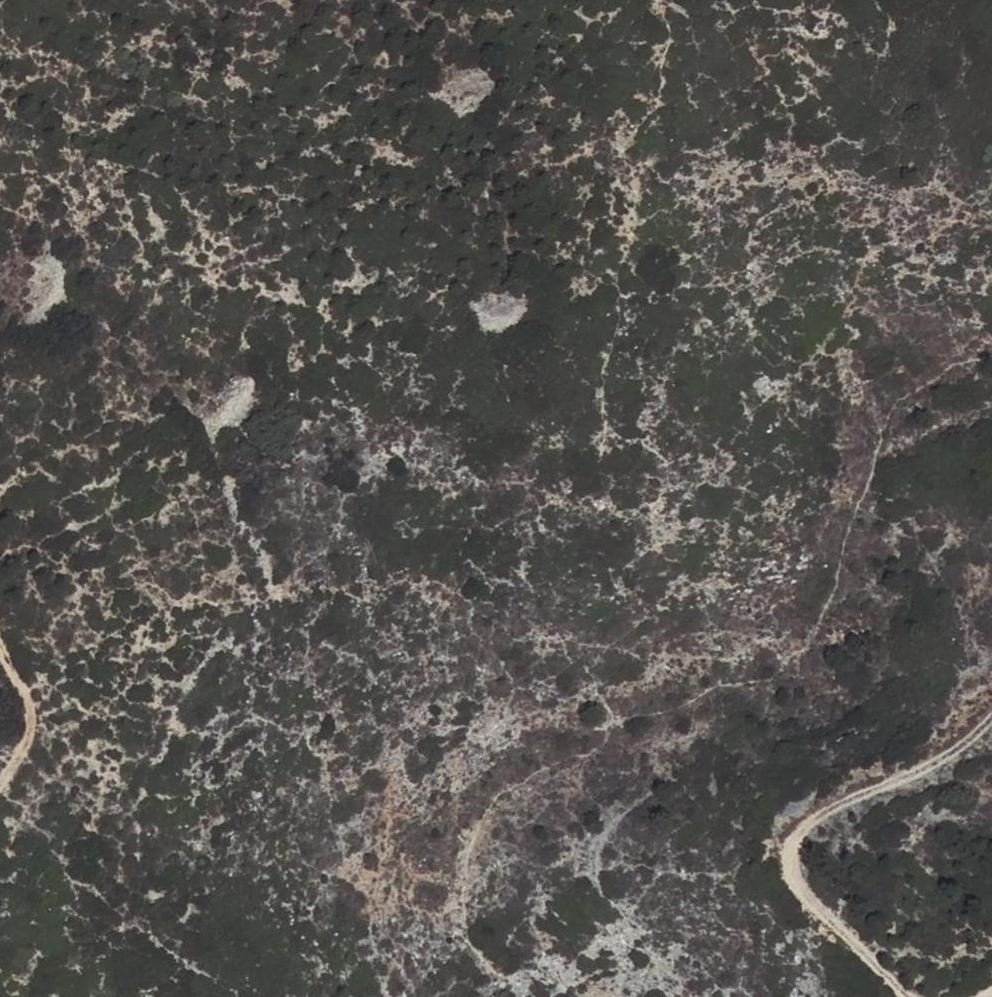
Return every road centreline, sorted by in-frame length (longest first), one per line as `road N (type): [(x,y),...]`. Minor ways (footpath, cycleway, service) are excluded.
road 1 (track): [(909,996),(811,903),(791,872),(787,843),(805,824),(928,771),(991,723)]
road 2 (track): [(0,781),(31,743),(33,697),(0,640)]

